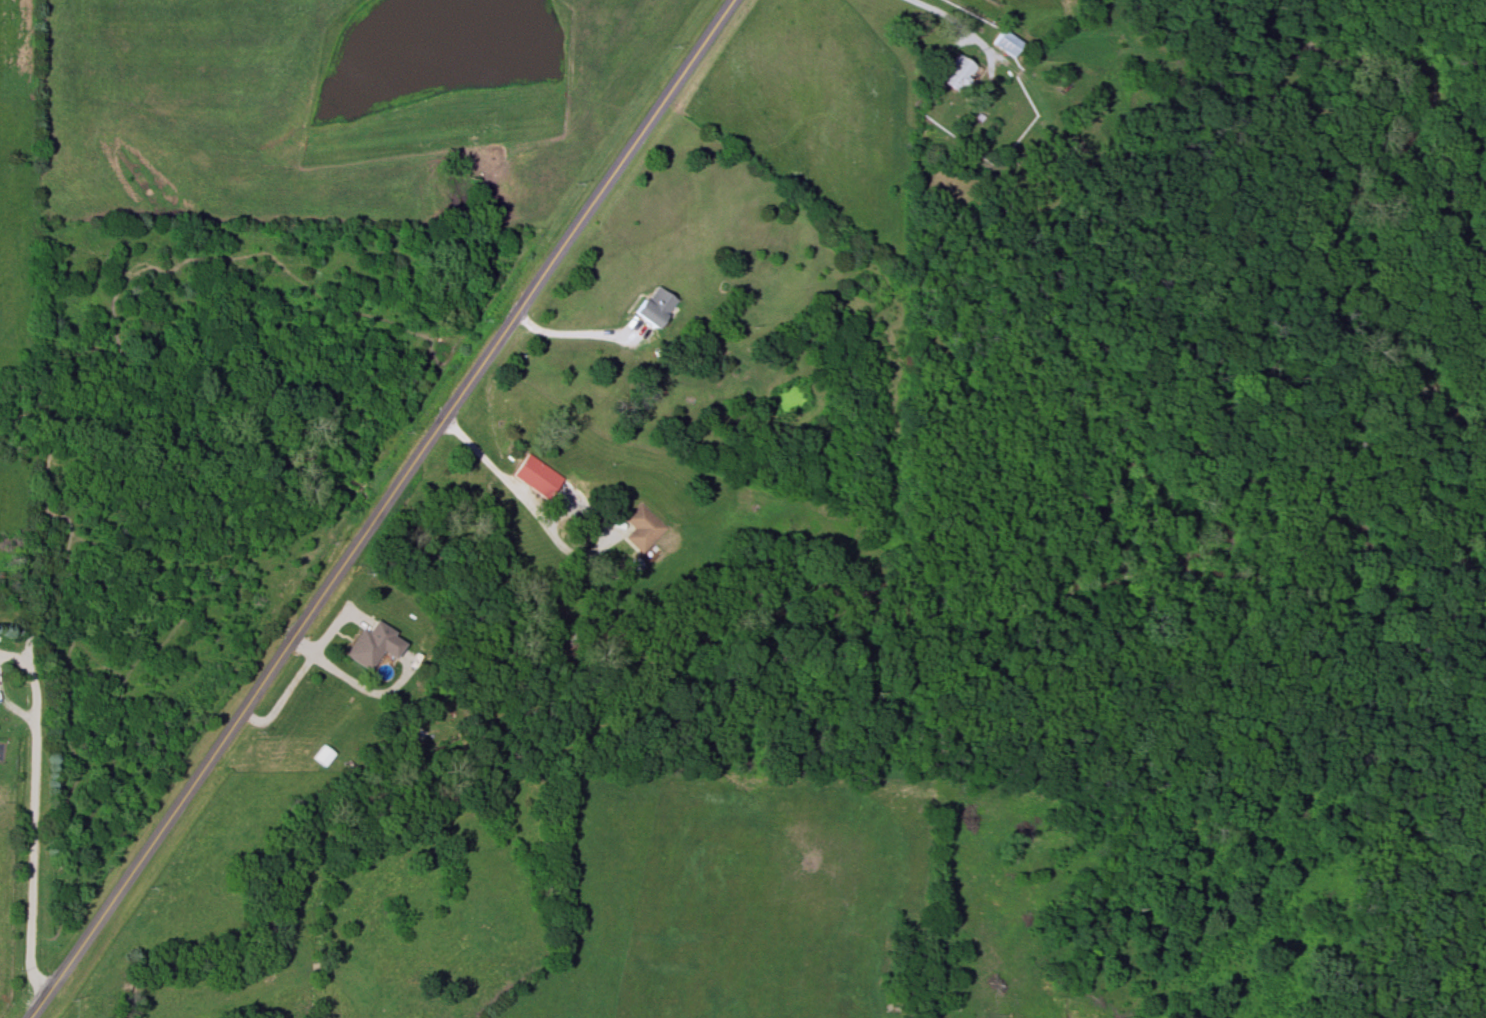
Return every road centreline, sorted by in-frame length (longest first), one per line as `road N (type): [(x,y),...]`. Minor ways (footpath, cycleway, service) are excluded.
road 1 (tertiary): [(29,1017),(730,0)]

